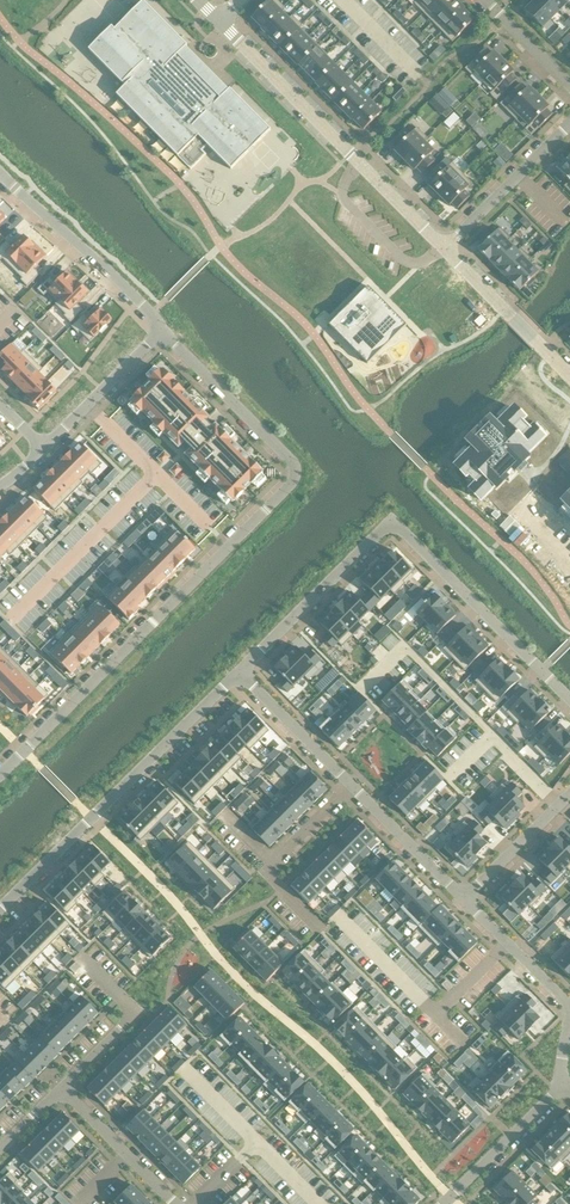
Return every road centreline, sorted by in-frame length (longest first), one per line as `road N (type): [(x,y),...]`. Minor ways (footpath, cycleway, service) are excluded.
road 1 (residential): [(161,329),(290,459),(291,484),(0,775)]
road 2 (residential): [(569,700),(392,522),(240,674)]
road 3 (residential): [(240,674),(0,910)]
road 4 (tertiary): [(444,246),(219,22)]
road 5 (residential): [(0,176),(161,329)]
road 6 (tertiary): [(569,375),(444,246)]
road 7 (residential): [(569,123),(444,246)]
road 8 (residential): [(445,1203),(563,1086)]
road 9 (residential): [(161,329),(44,447)]
road 10 (residential): [(61,1087),(178,1203)]
road 11 (residential): [(465,900),(351,785)]
road 12 (residential): [(351,785),(240,674)]
road 13 (residential): [(465,900),(569,795)]
road 14 (residential): [(569,1005),(465,900)]
road 15 (residential): [(61,1087),(128,1021),(132,1013),(121,998)]
road 16 (residential): [(569,86),(485,0)]

